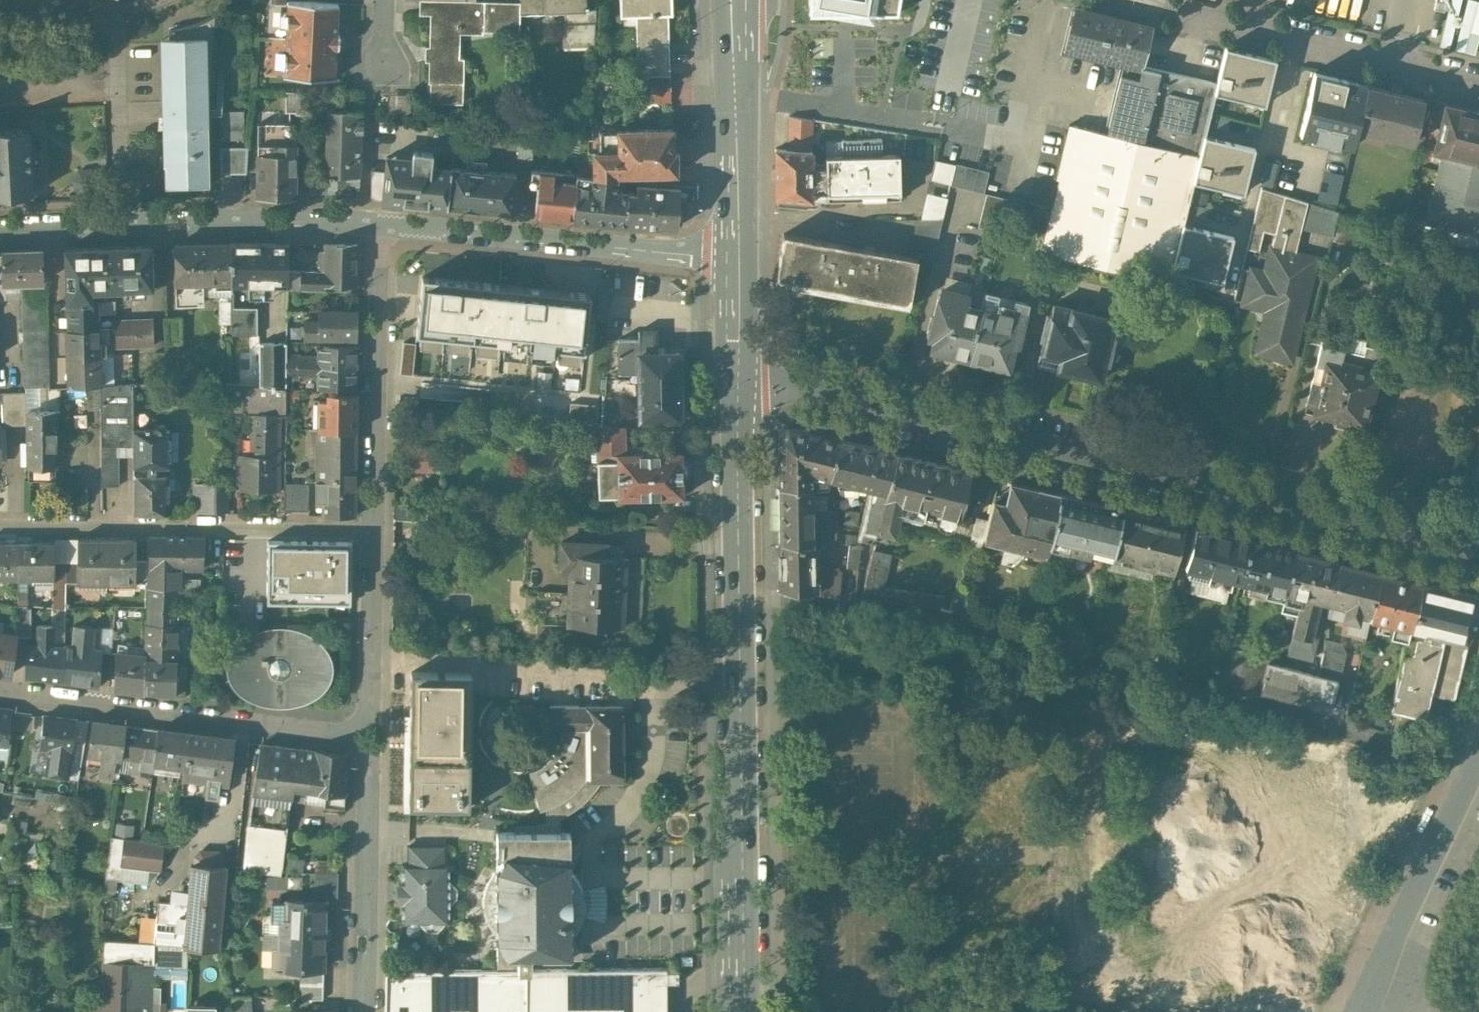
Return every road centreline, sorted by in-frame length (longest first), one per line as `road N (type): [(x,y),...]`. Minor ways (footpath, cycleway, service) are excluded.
road 1 (residential): [(1478,558),(734,374)]
road 2 (secondary): [(734,374),(745,1011)]
road 3 (residential): [(373,528),(0,522)]
road 4 (residential): [(0,228),(372,221)]
road 5 (residential): [(369,736),(0,689)]
road 6 (residential): [(372,221),(733,254)]
road 7 (residential): [(1478,83),(1130,0)]
road 8 (residential): [(373,528),(372,221)]
road 9 (residential): [(362,1011),(369,736)]
road 10 (residential): [(1472,775),(1363,1011)]
road 11 (residential): [(1472,775),(1249,702)]
road 12 (secondary): [(733,37),(733,254)]
road 13 (residential): [(369,736),(373,528)]
road 14 (secondary): [(733,254),(734,374)]

